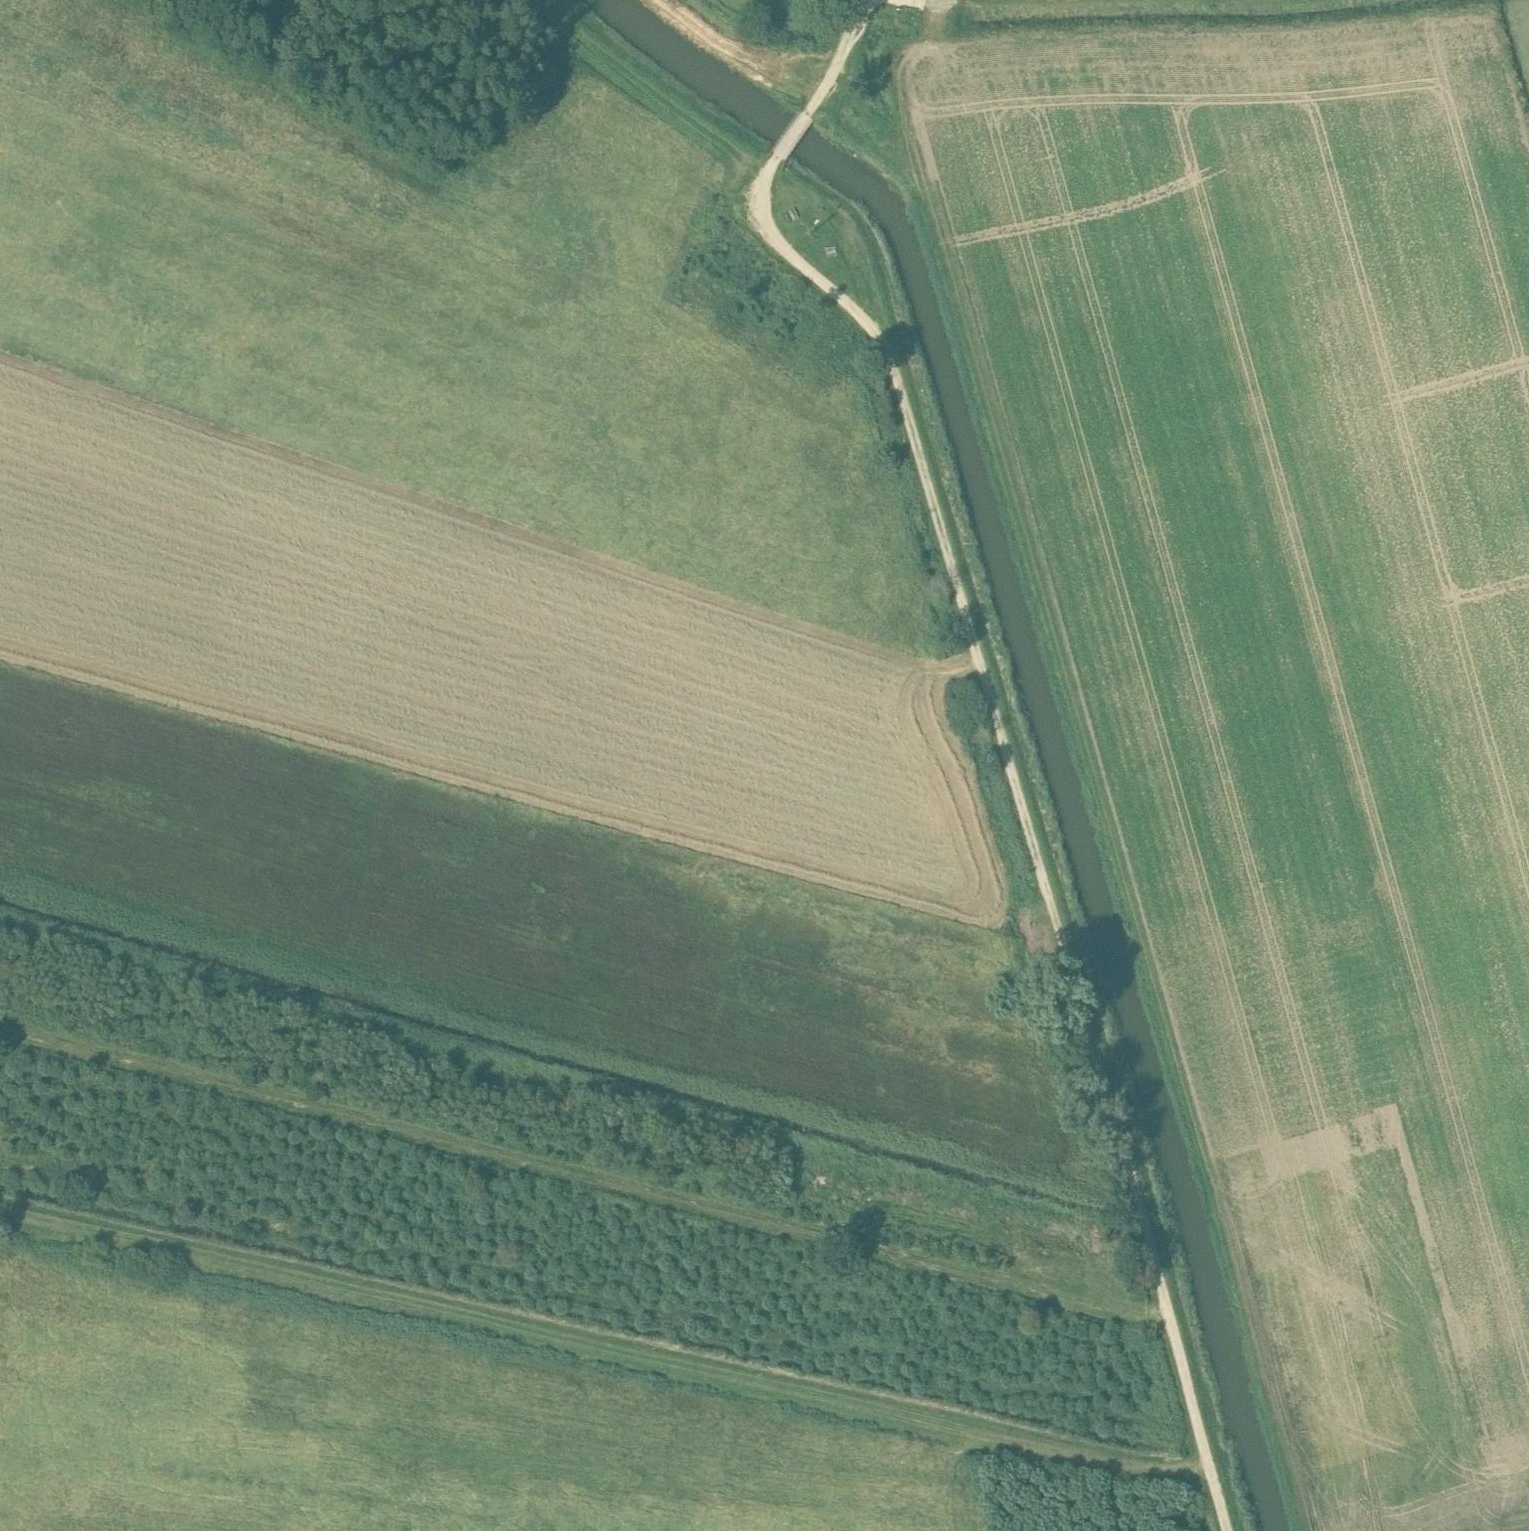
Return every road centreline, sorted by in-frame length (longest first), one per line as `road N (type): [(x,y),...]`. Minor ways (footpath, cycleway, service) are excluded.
road 1 (track): [(1228,1530),(1163,1276),(887,345),(779,241),(759,208),(777,156),(870,0)]
road 2 (track): [(0,1217),(1028,1447),(1162,1470),(1208,1463)]
road 3 (track): [(0,1021),(1077,1297),(1172,1312)]

